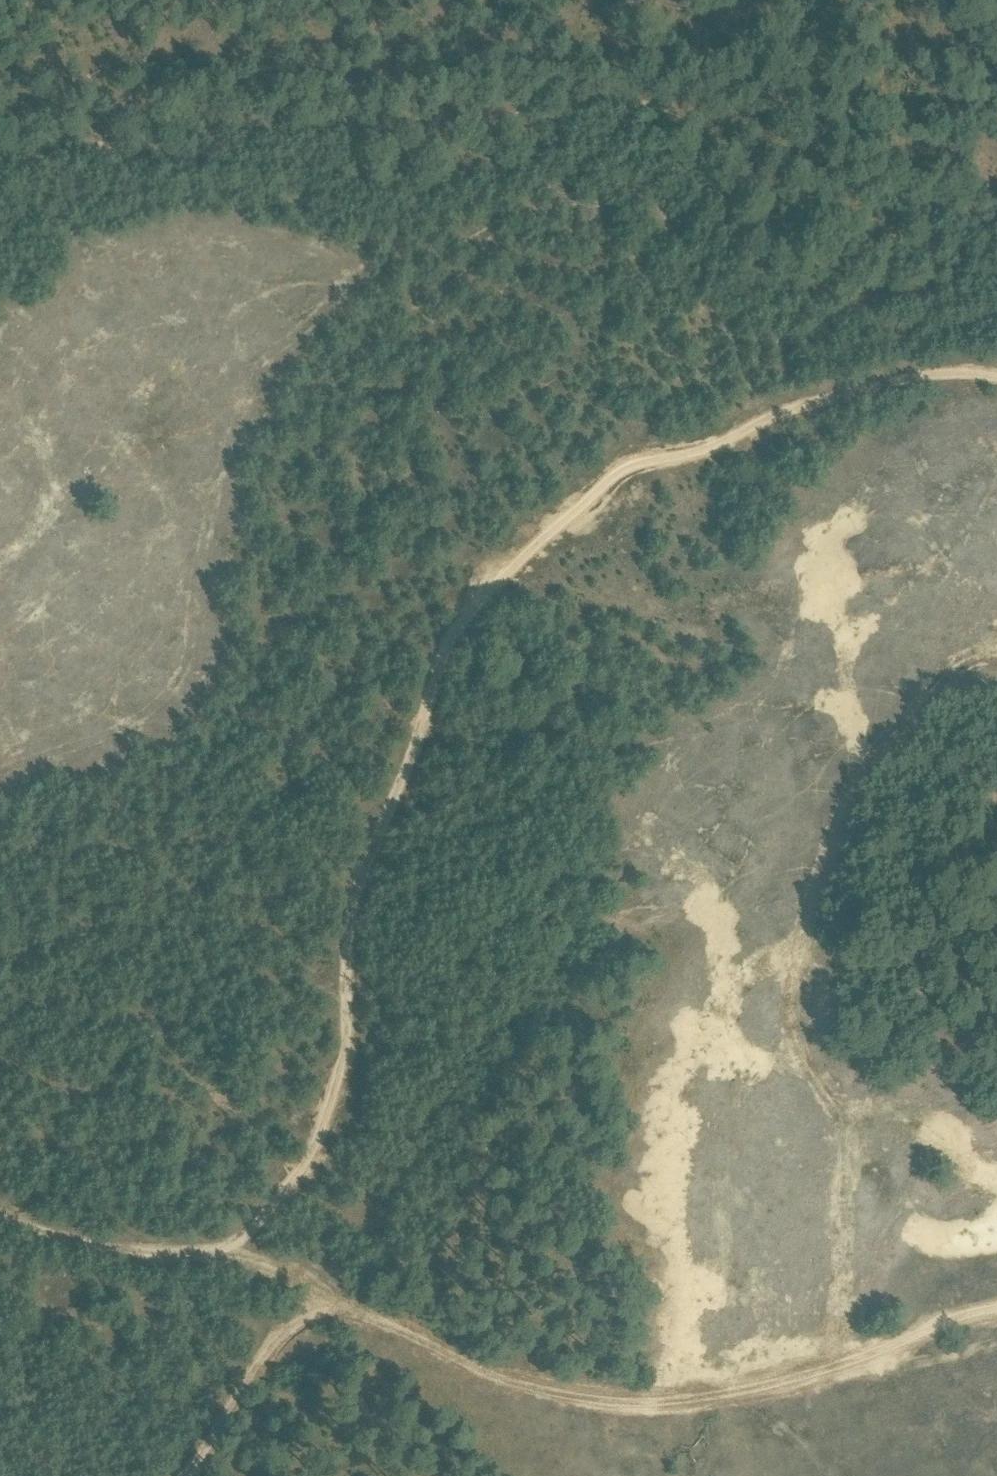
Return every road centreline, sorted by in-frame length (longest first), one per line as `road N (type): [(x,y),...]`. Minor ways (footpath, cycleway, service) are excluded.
road 1 (track): [(0,1216),(196,1255),(235,1239),(283,1190),(327,1127),(346,1054),(355,888),(444,657),(503,573),(625,461),(698,450),(862,386),(958,370),(996,378)]
road 2 (track): [(215,1247),(319,1292),(338,1309)]

